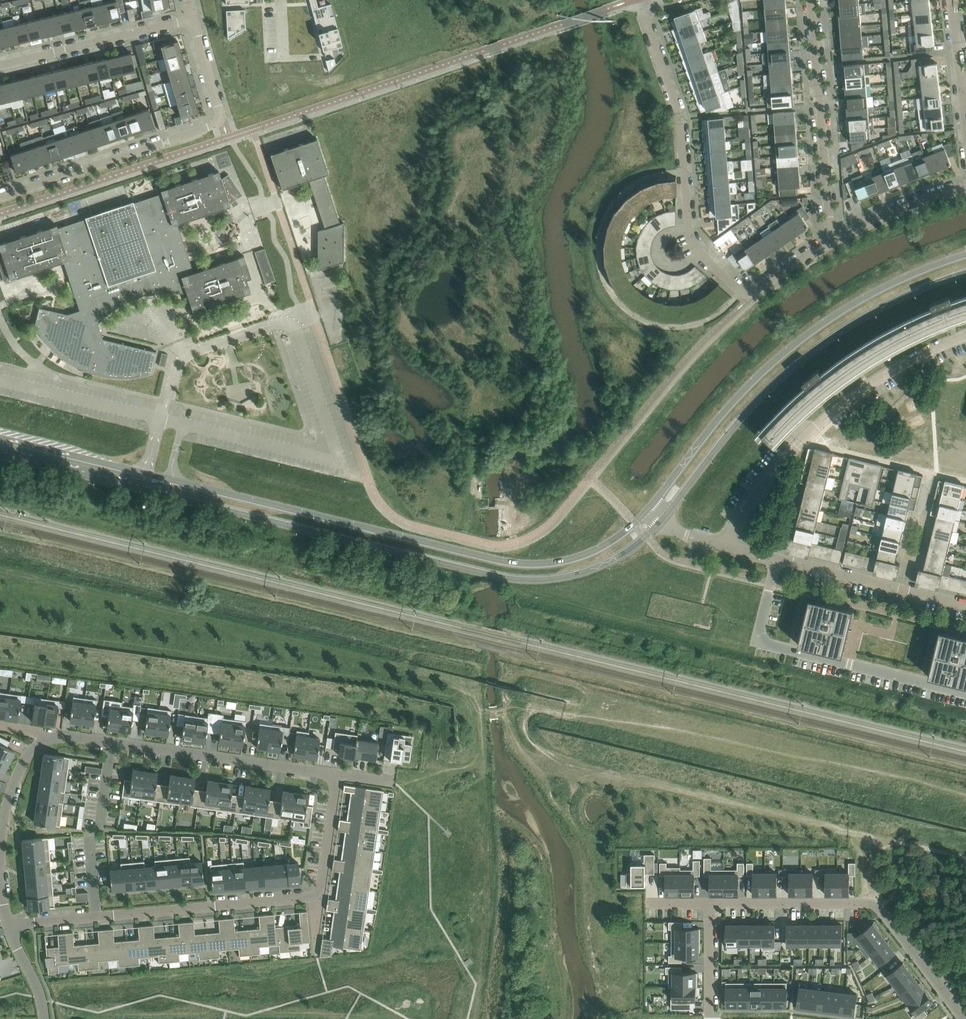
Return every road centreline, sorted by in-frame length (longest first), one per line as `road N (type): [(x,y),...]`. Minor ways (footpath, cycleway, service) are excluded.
road 1 (tertiary): [(0,456),(520,580),(598,568),(660,522)]
road 2 (tertiary): [(647,511),(590,555),(519,566),(0,439)]
road 3 (tertiary): [(965,254),(863,296),(789,347),(722,414),(647,511)]
road 4 (tertiary): [(660,522),(735,426),(797,364),(876,310),(965,272)]
road 5 (residential): [(0,198),(219,121),(193,19)]
road 6 (residential): [(749,299),(699,253),(689,231),(680,121),(646,0)]
road 7 (residential): [(726,546),(796,447),(908,360),(965,335)]
road 8 (residential): [(709,904),(874,904),(964,1018)]
road 9 (residential): [(7,924),(314,896)]
road 10 (residential): [(337,774),(50,738)]
road 11 (residential): [(965,605),(726,546)]
road 12 (residential): [(831,243),(812,0)]
road 13 (residential): [(0,66),(193,19)]
road 14 (residential): [(831,243),(965,187)]
road 15 (residential): [(50,738),(29,752),(12,786),(0,848)]
road 16 (residential): [(314,896),(323,884),(337,774)]
road 17 (residential): [(965,120),(951,0)]

